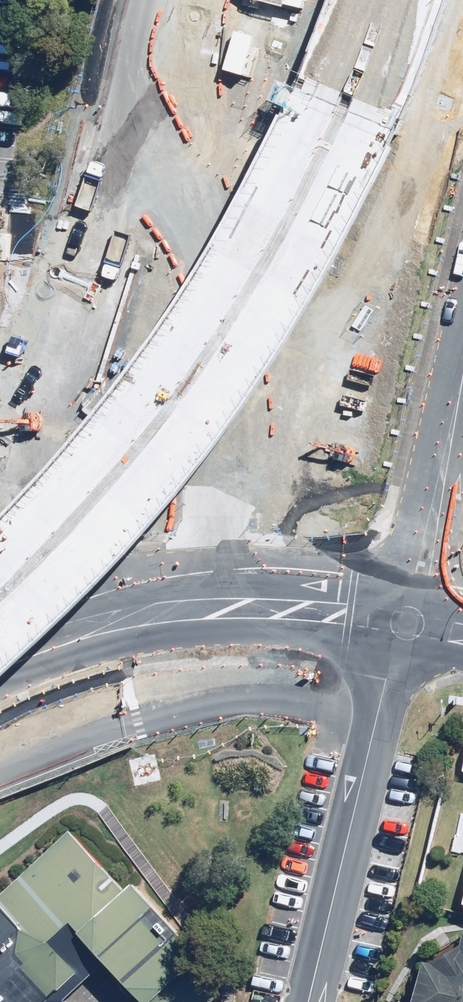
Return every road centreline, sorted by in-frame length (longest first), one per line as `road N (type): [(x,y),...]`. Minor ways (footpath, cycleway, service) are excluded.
road 1 (primary): [(415,0),(393,65),(271,311),(136,490),(0,641)]
road 2 (primary): [(0,554),(191,318),(264,193),(353,0)]
road 3 (unclassified): [(0,646),(39,632),(199,610),(410,619)]
road 4 (residential): [(410,619),(314,1001)]
road 5 (residential): [(462,390),(441,431),(389,490)]

